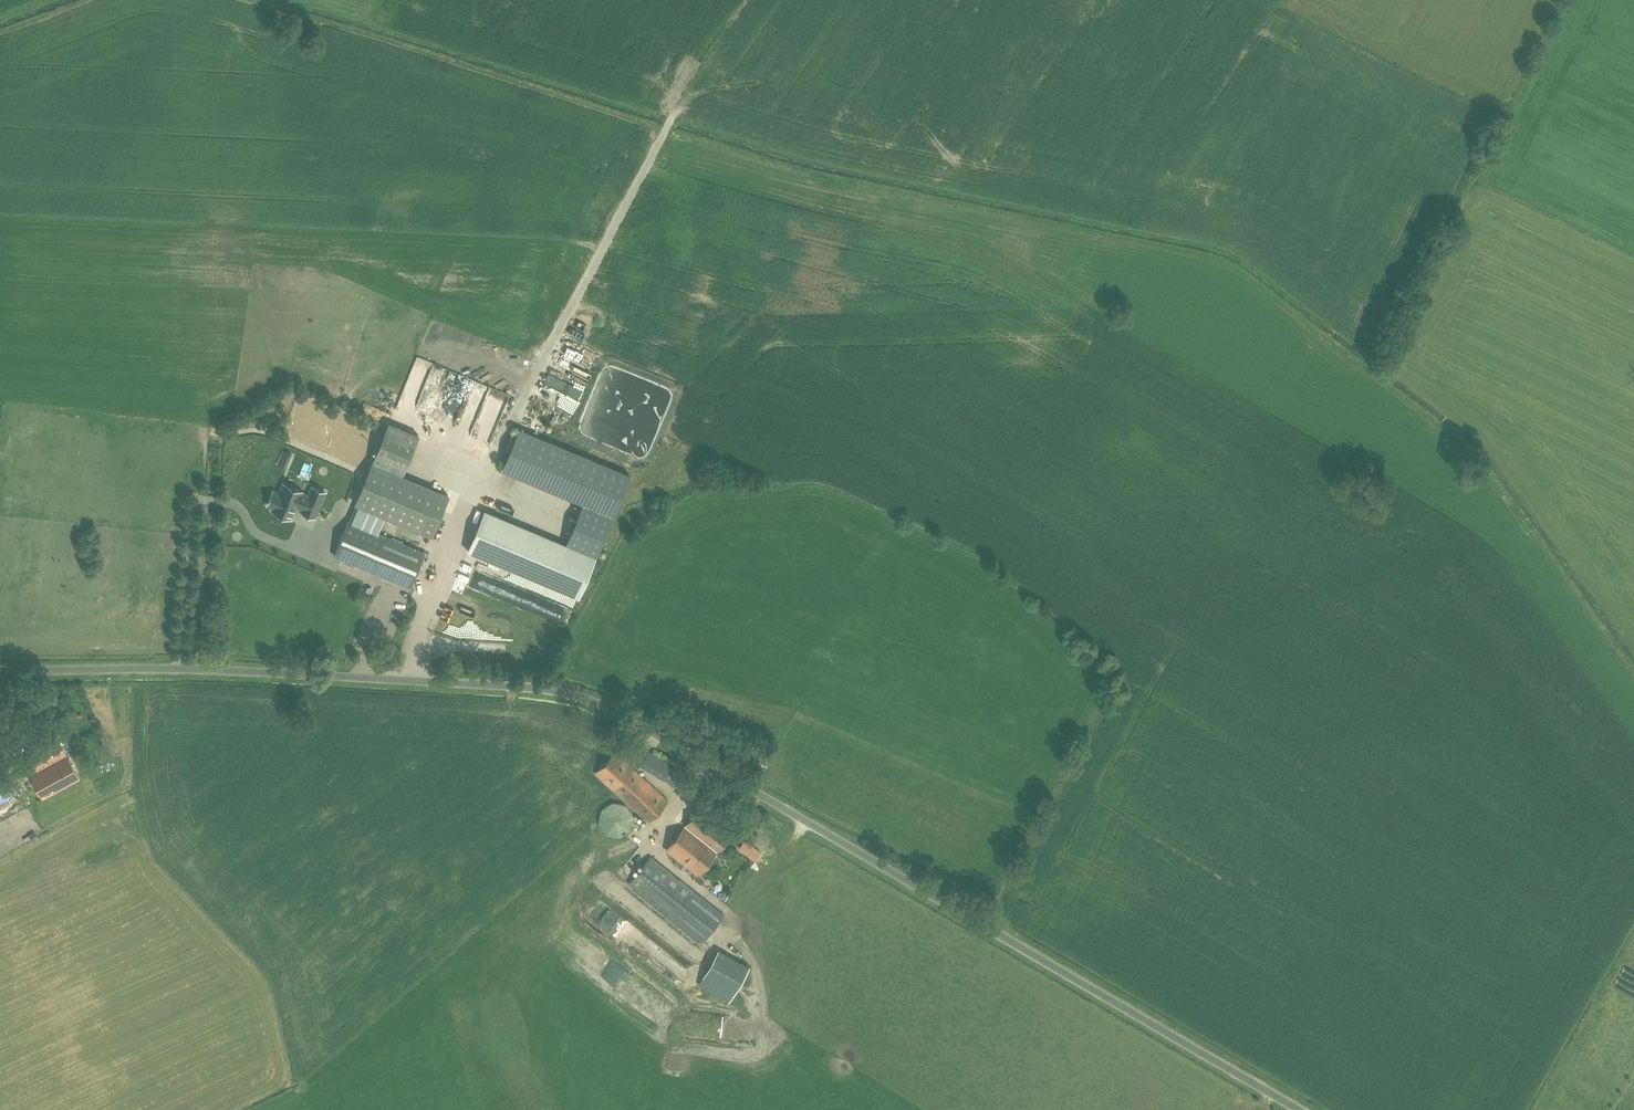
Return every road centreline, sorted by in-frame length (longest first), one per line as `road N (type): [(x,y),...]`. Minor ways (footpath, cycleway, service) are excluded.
road 1 (unclassified): [(1298,1109),(598,703),(535,688),(222,669),(0,669)]

